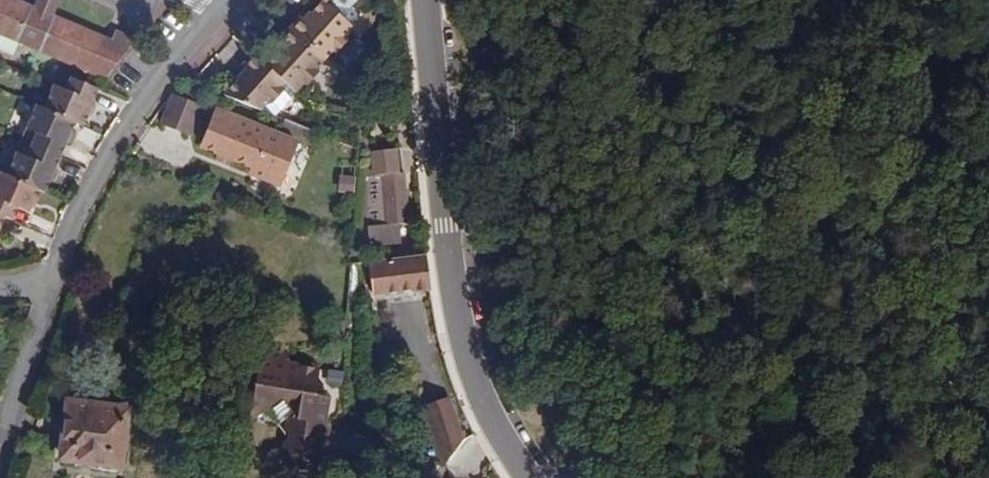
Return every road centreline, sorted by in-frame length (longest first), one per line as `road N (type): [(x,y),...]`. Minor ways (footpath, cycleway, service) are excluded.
road 1 (track): [(875,477),(867,421),(884,188),(906,61),(929,24),(959,0)]
road 2 (tertiary): [(521,477),(483,411),(444,263),(427,0)]
road 3 (residential): [(56,270),(150,92),(224,0)]
road 4 (residential): [(0,453),(56,270)]

